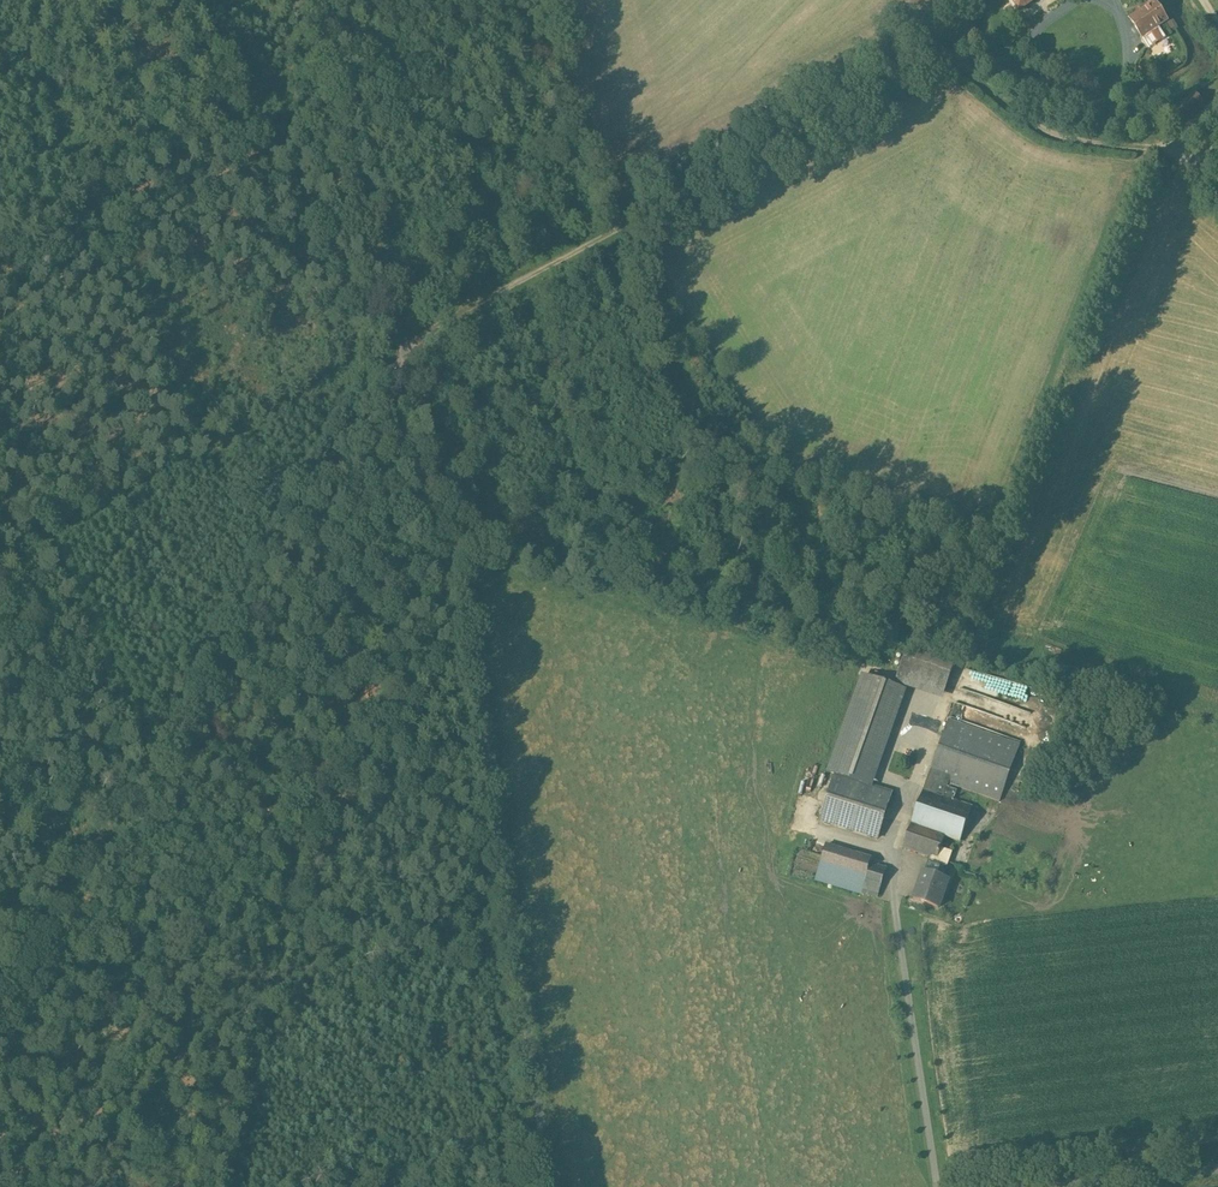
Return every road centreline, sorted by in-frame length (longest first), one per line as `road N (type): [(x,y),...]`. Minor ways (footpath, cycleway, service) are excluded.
road 1 (unclassified): [(554,1186),(469,562),(296,0)]
road 2 (track): [(403,345),(935,60),(962,65),(1027,118),(1063,135),(1173,147)]
road 3 (track): [(0,999),(406,354)]
road 4 (unclassified): [(1026,1186),(1217,1166)]

